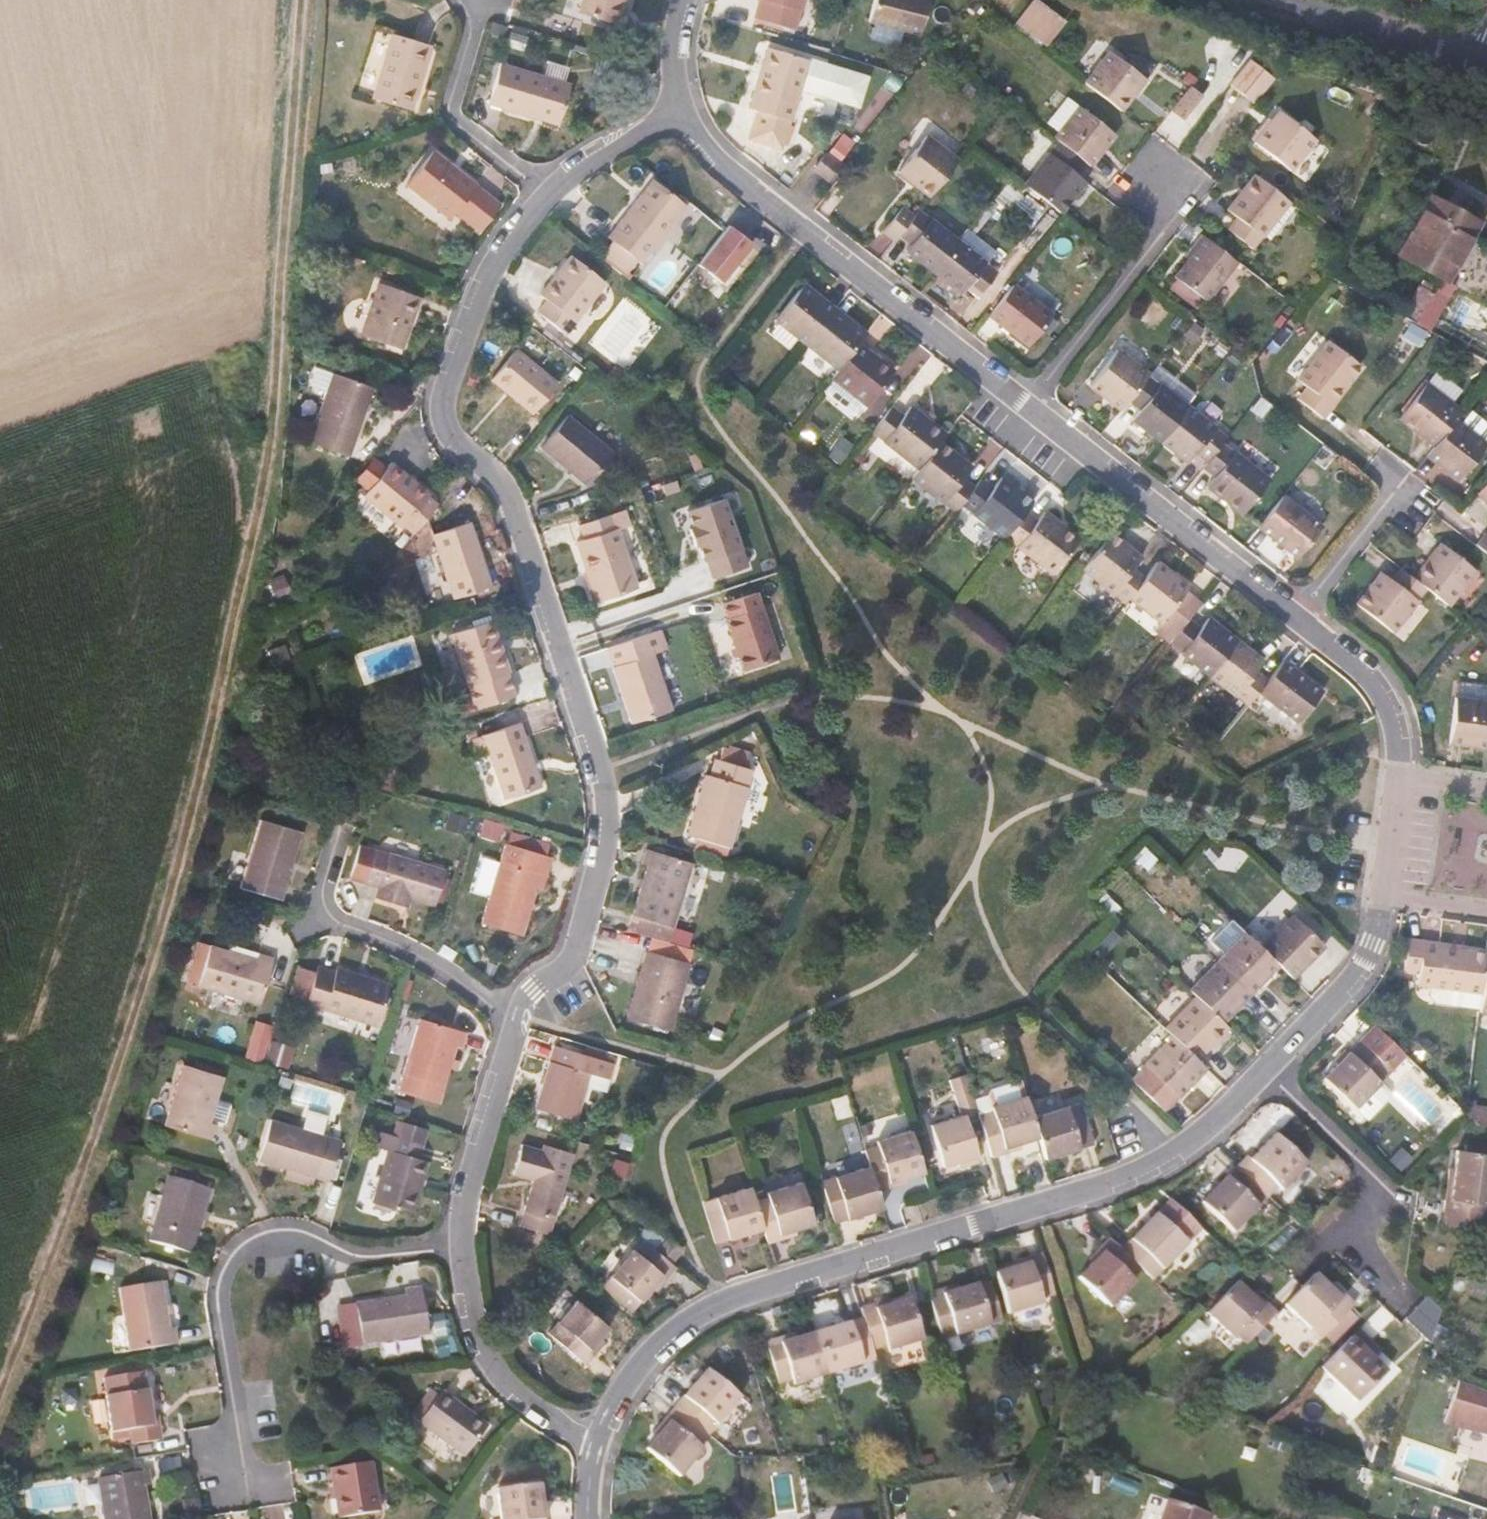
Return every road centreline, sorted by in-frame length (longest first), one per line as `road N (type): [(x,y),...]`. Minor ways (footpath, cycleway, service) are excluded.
road 1 (track): [(304,0),(265,463),(217,735),(99,1115),(0,1390)]
road 2 (residential): [(551,193),(484,289),(444,407),(445,426),(495,474),(519,516),(607,799),(605,854),(577,953),(532,989),(517,1018)]
road 3 (residential): [(593,1446),(633,1369),(686,1320),(758,1288),(1113,1180),(1190,1142),(1267,1070)]
road 4 (residential): [(247,1475),(219,1297),(227,1261),(242,1244),(286,1230),(357,1255),(464,1245)]
road 5 (residential): [(1023,405),(806,233),(708,148),(680,107)]
road 6 (residential): [(1294,619),(1023,405)]
road 7 (residential): [(341,831),(321,901),(338,919),(409,949),(517,1018)]
road 8 (residential): [(1267,1070),(1374,1173),(1357,1249),(1389,1280)]
road 9 (residential): [(464,1245),(477,1324),(498,1370),(593,1446)]
road 10 (residential): [(551,193),(448,113),(478,11),(469,0)]
road 11 (residential): [(1023,405),(1175,207)]
road 12 (tertiary): [(1257,0),(1486,61)]
road 13 (residential): [(517,1018),(464,1245)]
road 14 (residential): [(1267,1070),(1356,972),(1383,895)]
road 15 (residential): [(1398,777),(1394,731),(1377,694),(1294,619)]
road 16 (residential): [(1294,619),(1403,485)]
road 17 (residential): [(680,107),(551,193)]

